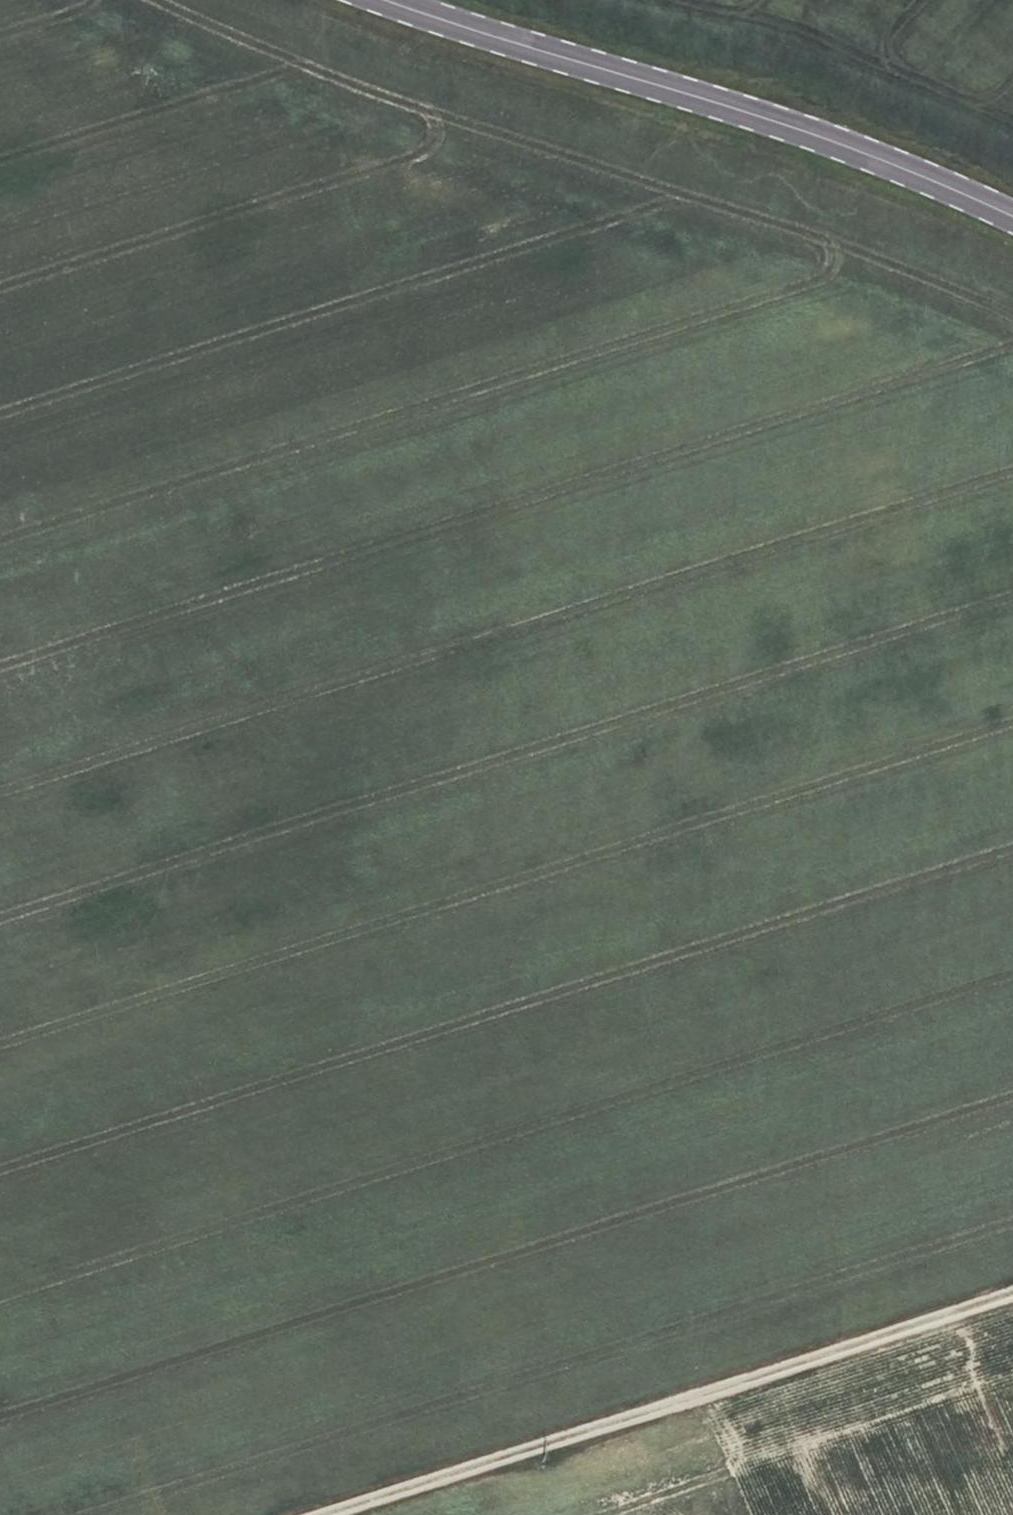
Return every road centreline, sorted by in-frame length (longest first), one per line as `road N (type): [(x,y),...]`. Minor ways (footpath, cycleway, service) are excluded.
road 1 (track): [(325,1514),(1012,1296)]
road 2 (secondary): [(398,0),(796,127),(1012,215)]

